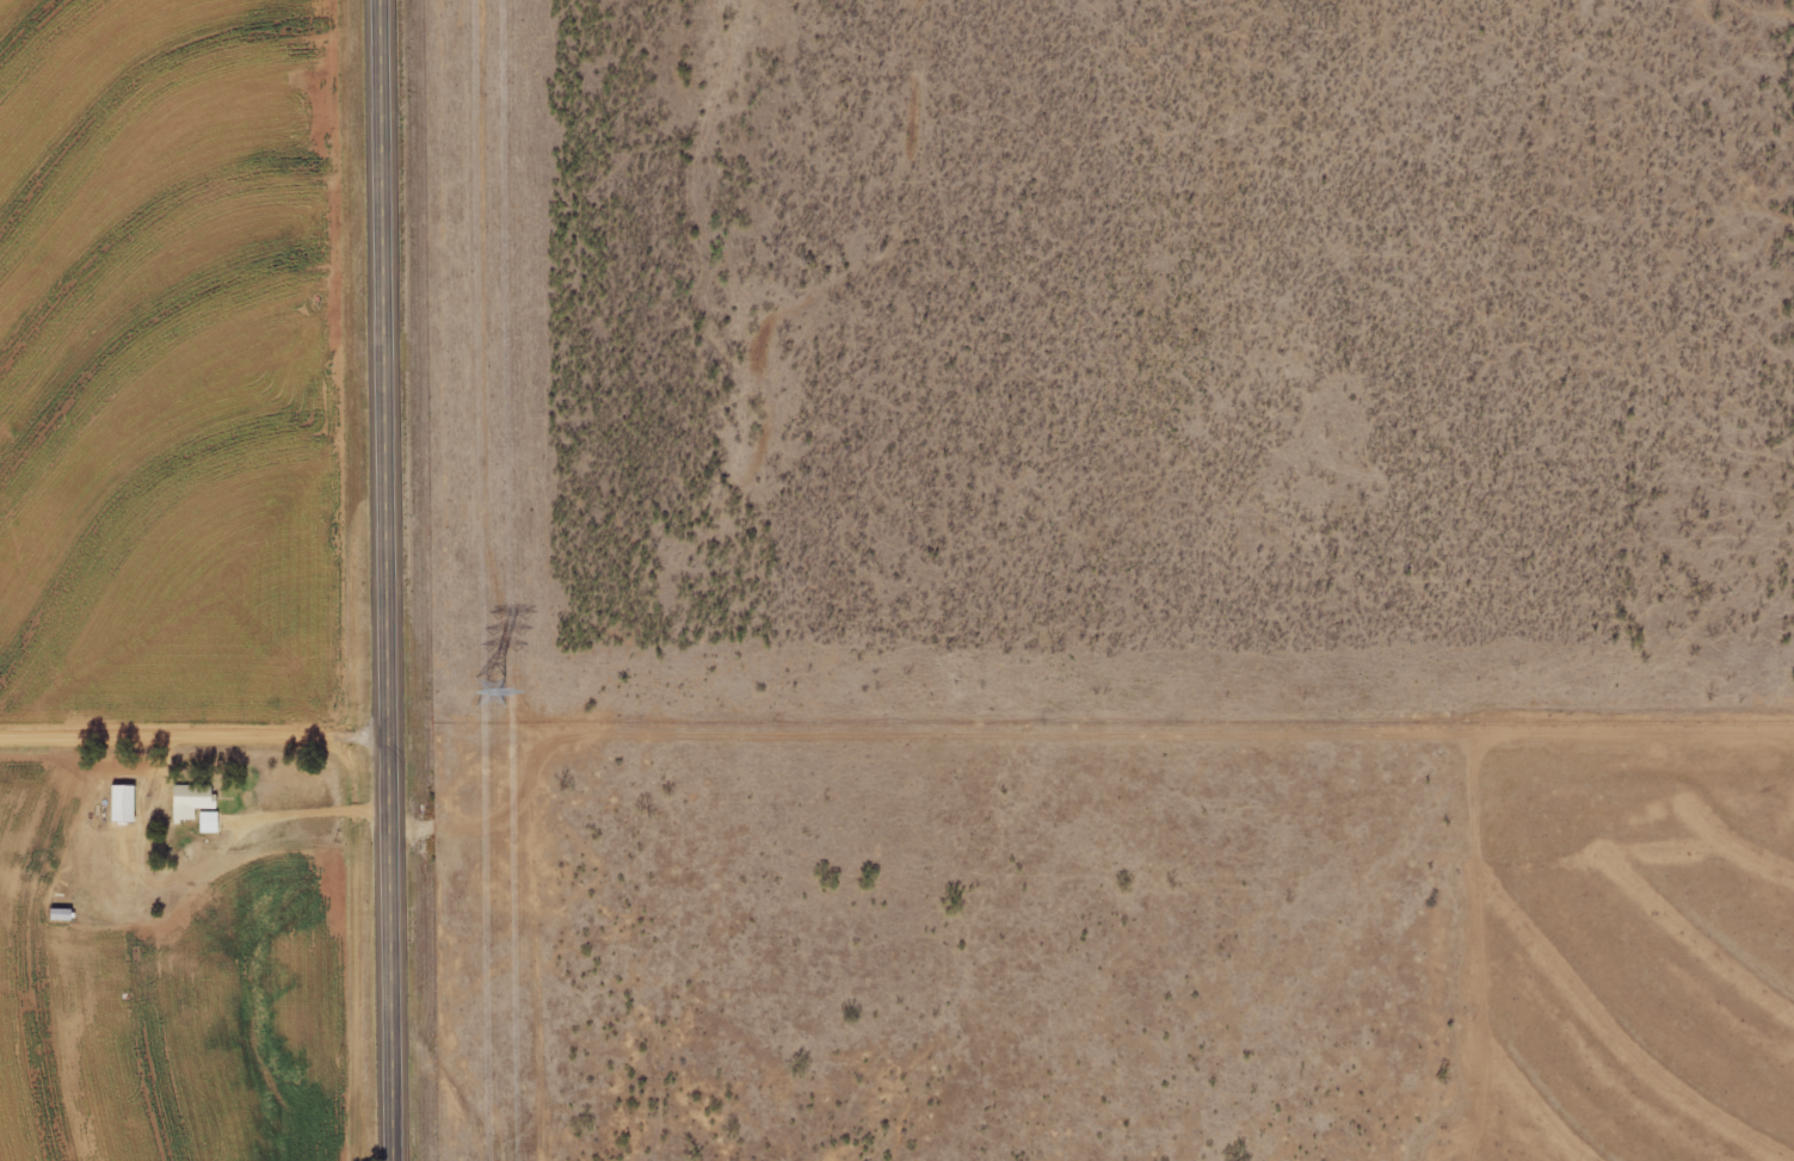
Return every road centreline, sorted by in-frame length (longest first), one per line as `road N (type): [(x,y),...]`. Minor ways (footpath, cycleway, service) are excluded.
road 1 (primary): [(396,1160),(383,0)]
road 2 (residential): [(392,733),(0,732)]

